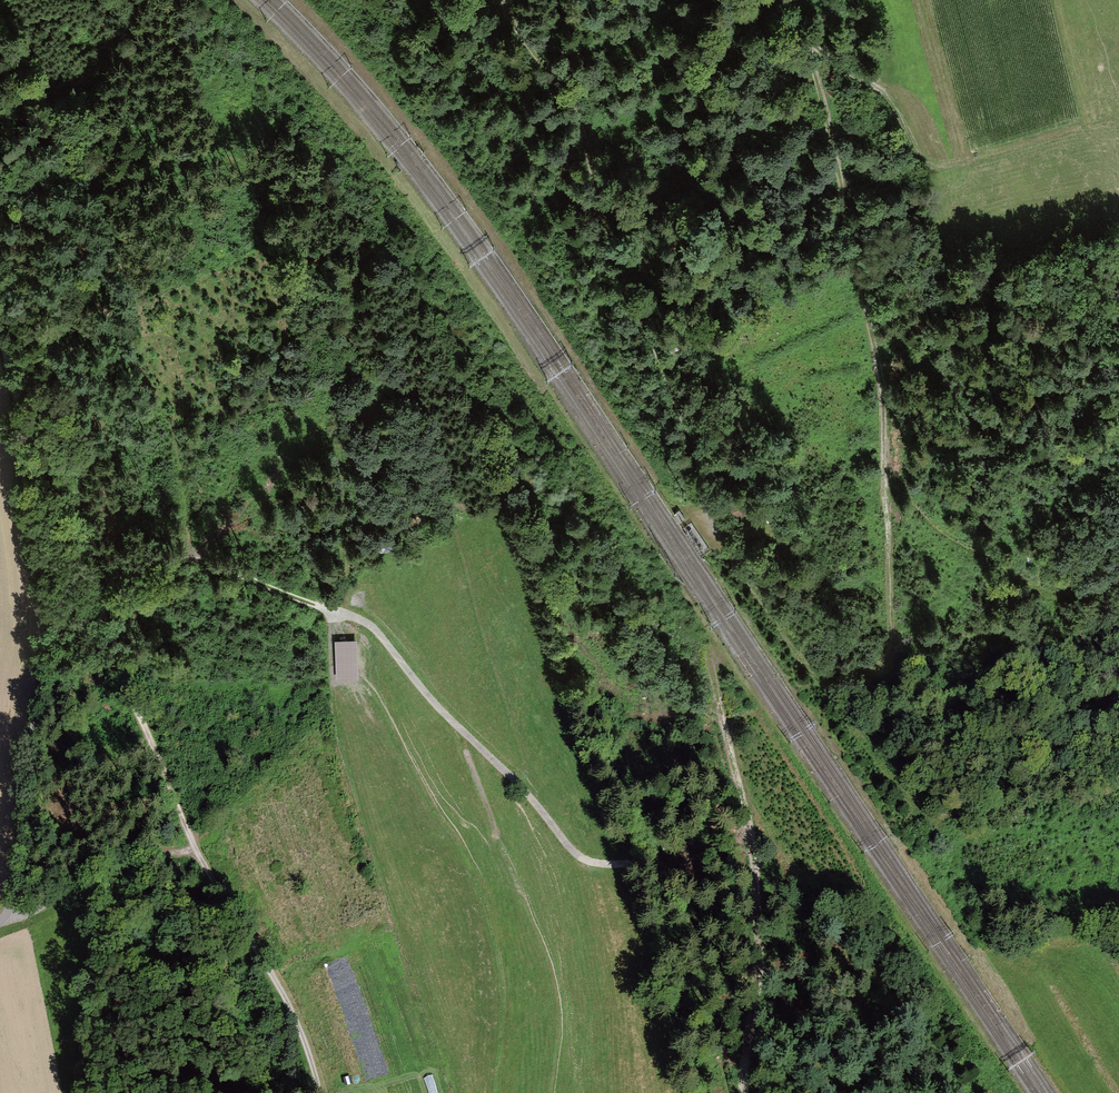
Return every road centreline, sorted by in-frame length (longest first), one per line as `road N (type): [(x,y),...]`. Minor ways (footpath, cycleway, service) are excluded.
road 1 (track): [(797,655),(839,671),(872,668),(891,656),(896,632),(883,377),(808,43),(788,0)]
road 2 (track): [(501,0),(577,139),(673,390),(711,532),(797,655)]
road 3 (track): [(98,613),(119,577),(190,560),(358,621),(388,644),(463,736),(531,796),(576,857),(615,863)]
road 4 (track): [(725,692),(761,892),(748,1092)]
road 5 (track): [(6,913),(60,616)]
road 6 (track): [(60,616),(98,613),(114,631),(126,686),(195,850)]
road 7 (track): [(0,333),(60,616)]
road 8 (track): [(797,655),(962,882)]
road 9 (track): [(195,850),(291,1011),(318,1092)]
road 10 (track): [(6,913),(31,912),(130,856),(195,850)]

